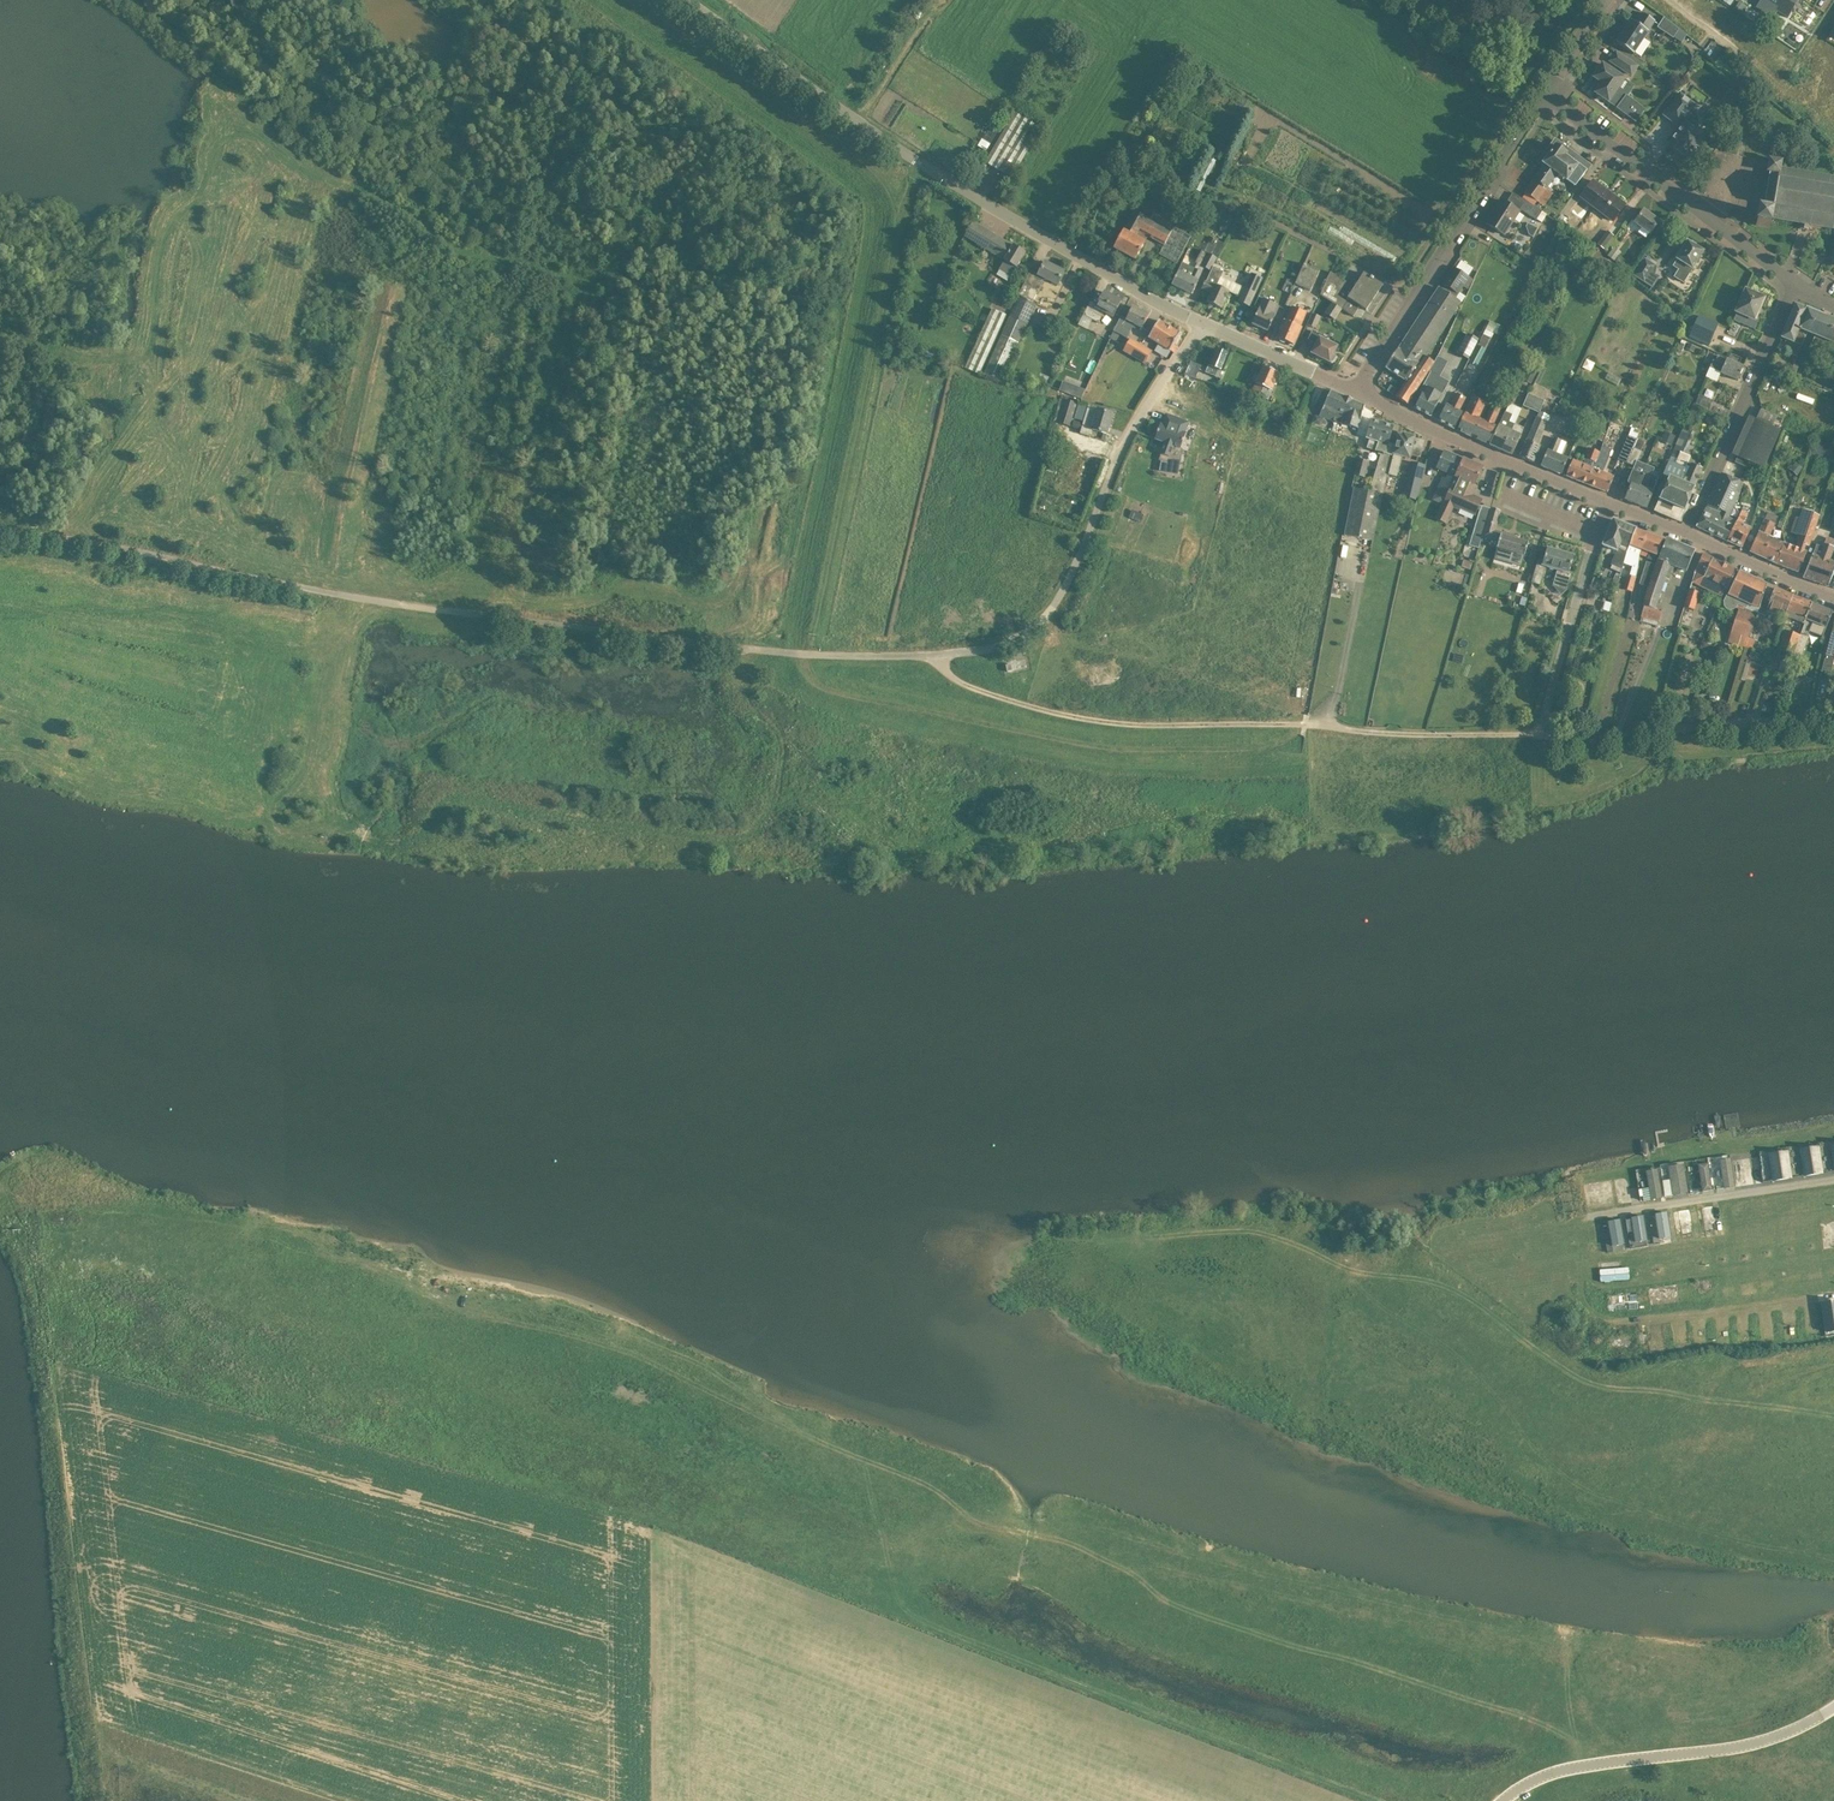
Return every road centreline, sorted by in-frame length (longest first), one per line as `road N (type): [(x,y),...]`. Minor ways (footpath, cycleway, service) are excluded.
road 1 (unclassified): [(0,530),(388,602),(738,647),(866,656),(974,652),(1010,643),(1054,607),(1116,464),(1204,325)]
road 2 (track): [(1547,733),(1090,718),(960,681),(933,654)]
road 3 (unclassified): [(1204,325),(903,151),(688,0)]
road 4 (unclassified): [(1833,717),(1565,742),(1547,733),(1592,552),(1612,505)]
road 5 (unclassified): [(1358,391),(1543,94)]
road 6 (unclassified): [(1502,1800),(1564,1769),(1743,1745),(1833,1705)]
road 7 (residential): [(1793,283),(1543,94)]
road 8 (unclassified): [(1612,505),(1488,456),(1358,391)]
road 9 (residential): [(1684,534),(1793,283)]
road 10 (unclassified): [(1358,391),(1204,325)]
road 11 (unclassified): [(1833,599),(1684,534)]
road 12 (track): [(926,17),(854,118)]

